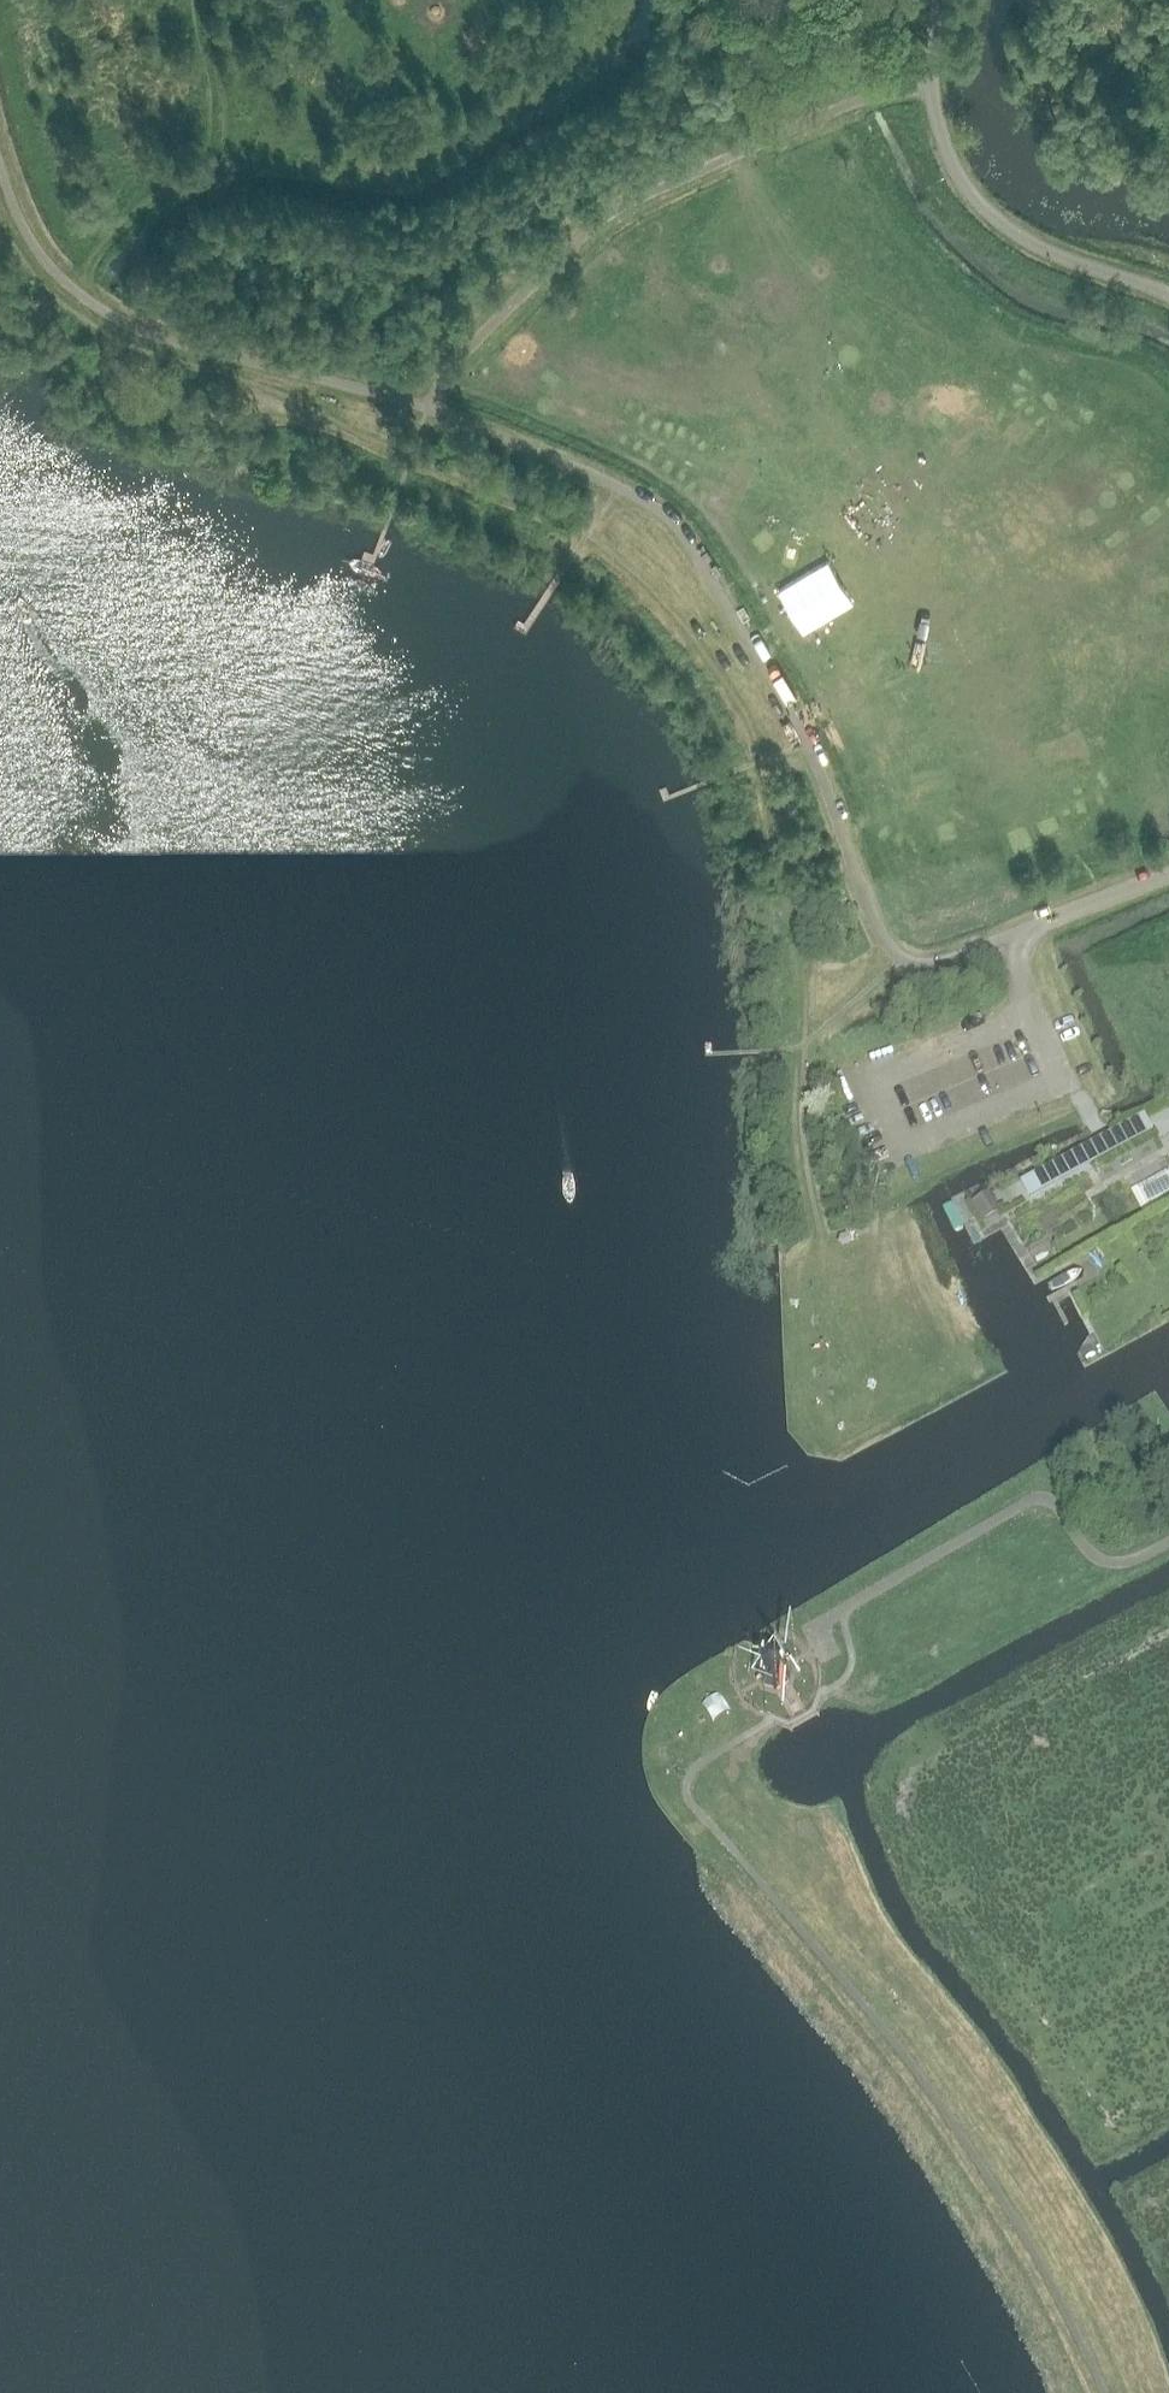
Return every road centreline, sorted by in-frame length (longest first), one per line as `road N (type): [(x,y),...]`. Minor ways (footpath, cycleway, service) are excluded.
road 1 (unclassified): [(1168,295),(1029,240),(967,189),(937,123),(941,0)]
road 2 (unclassified): [(1002,940),(1168,875)]

